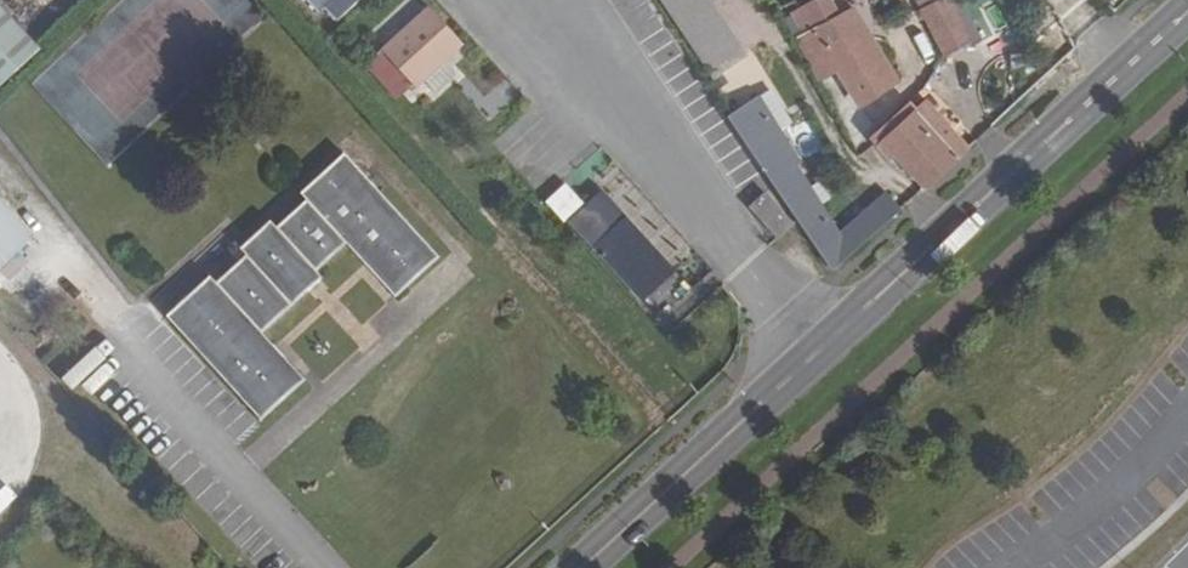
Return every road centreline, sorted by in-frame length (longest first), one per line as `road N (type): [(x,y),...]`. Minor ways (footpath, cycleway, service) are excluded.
road 1 (secondary): [(1187,11),(582,567)]

